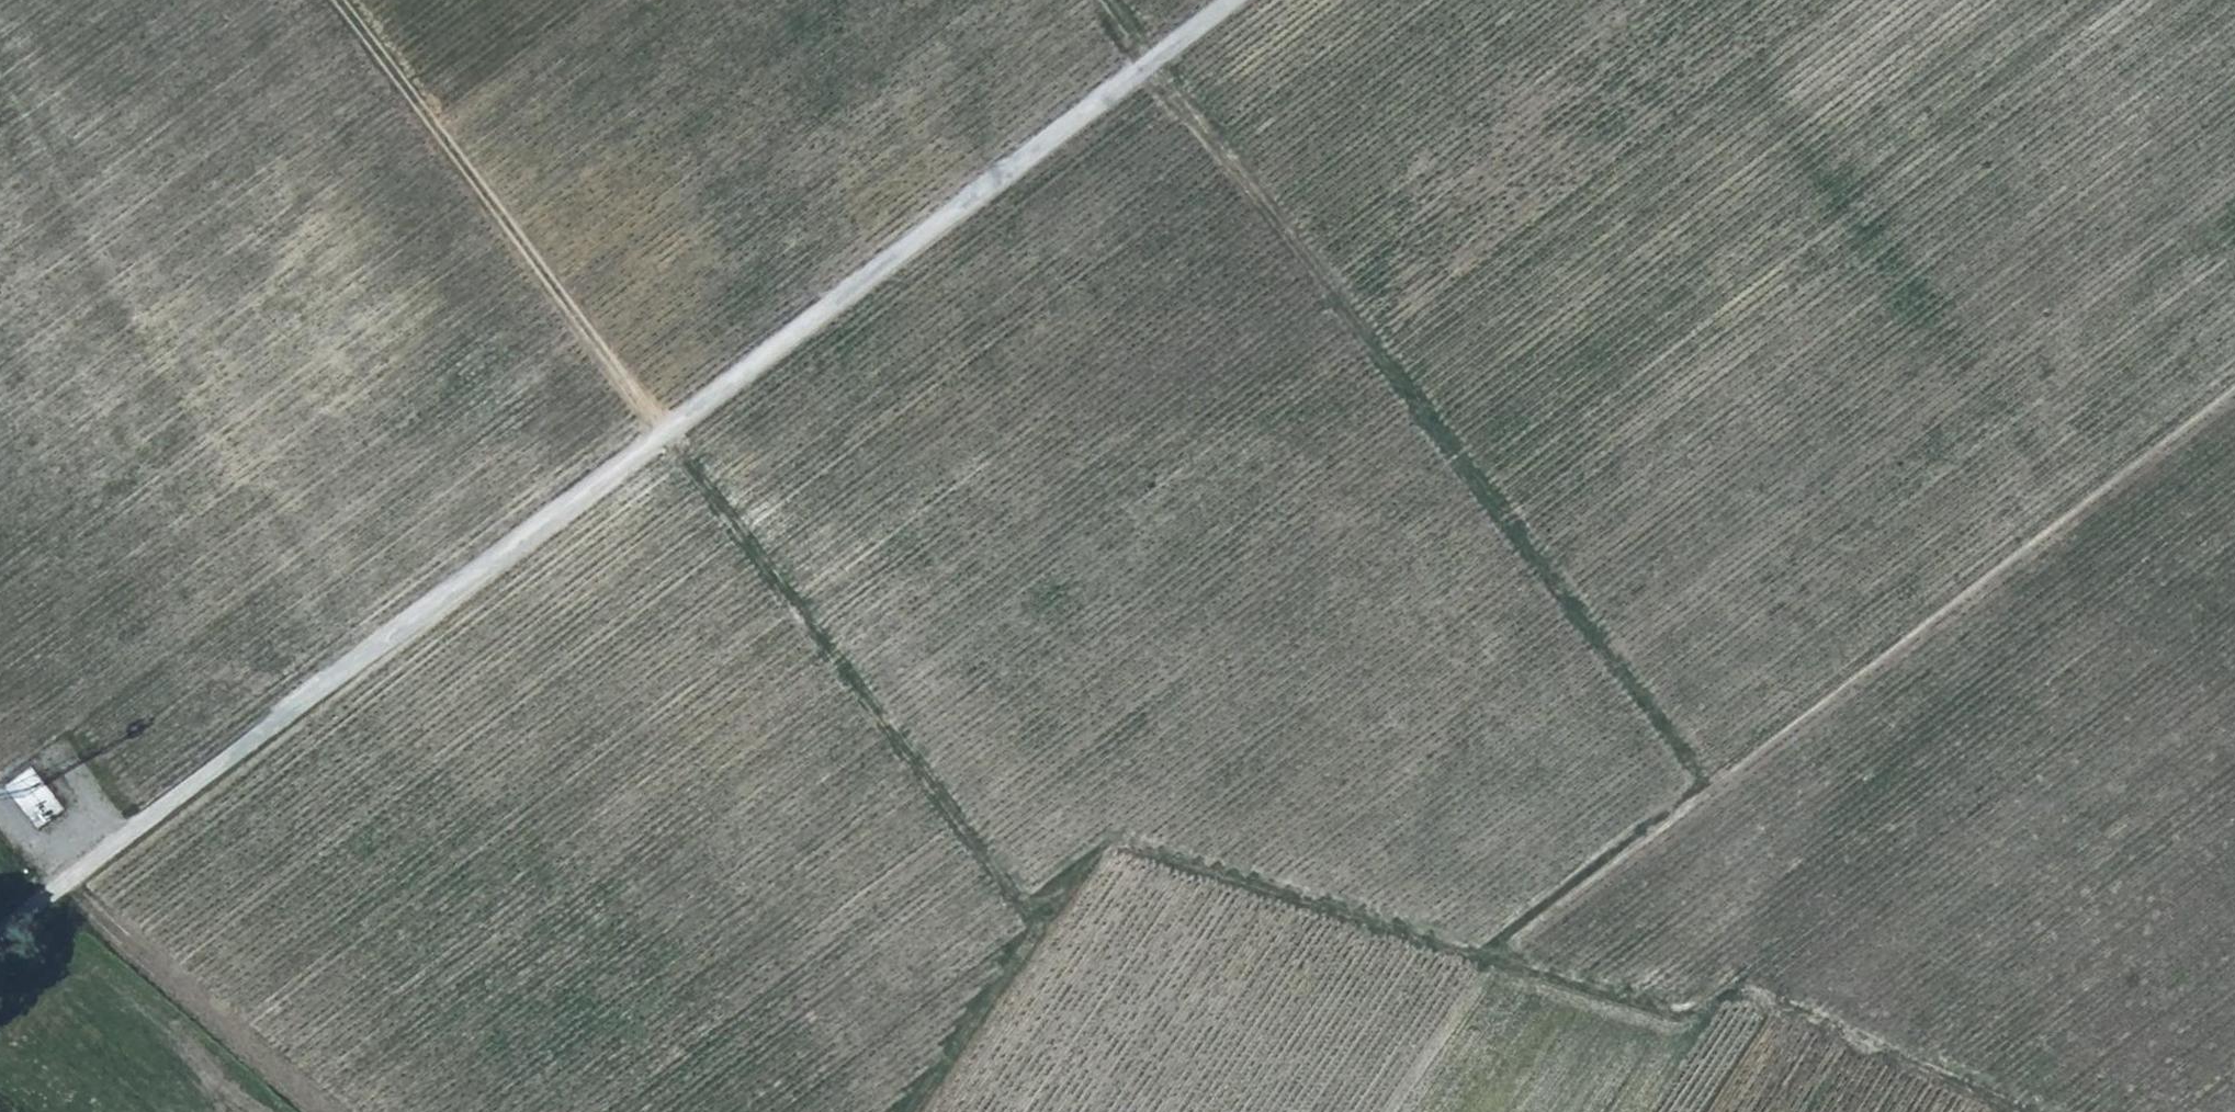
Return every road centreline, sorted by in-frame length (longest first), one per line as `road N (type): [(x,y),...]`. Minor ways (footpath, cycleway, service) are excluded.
road 1 (track): [(1226,0),(0,935)]
road 2 (track): [(340,0),(661,432)]
road 3 (track): [(2016,1111),(1738,991)]

